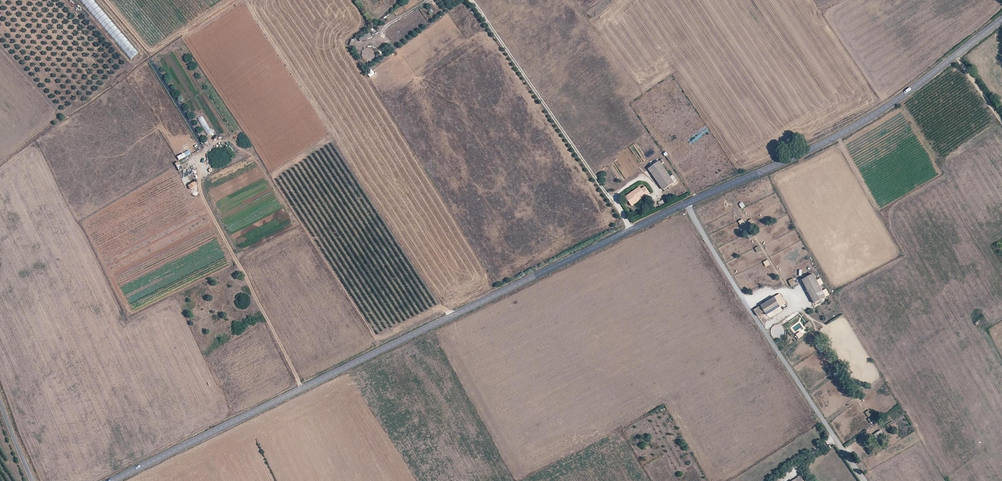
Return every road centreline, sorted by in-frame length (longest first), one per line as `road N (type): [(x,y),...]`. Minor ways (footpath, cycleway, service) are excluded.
road 1 (tertiary): [(686,204),(113,480)]
road 2 (tertiary): [(1001,19),(847,131),(686,204)]
road 3 (unclassified): [(686,204),(864,480)]

